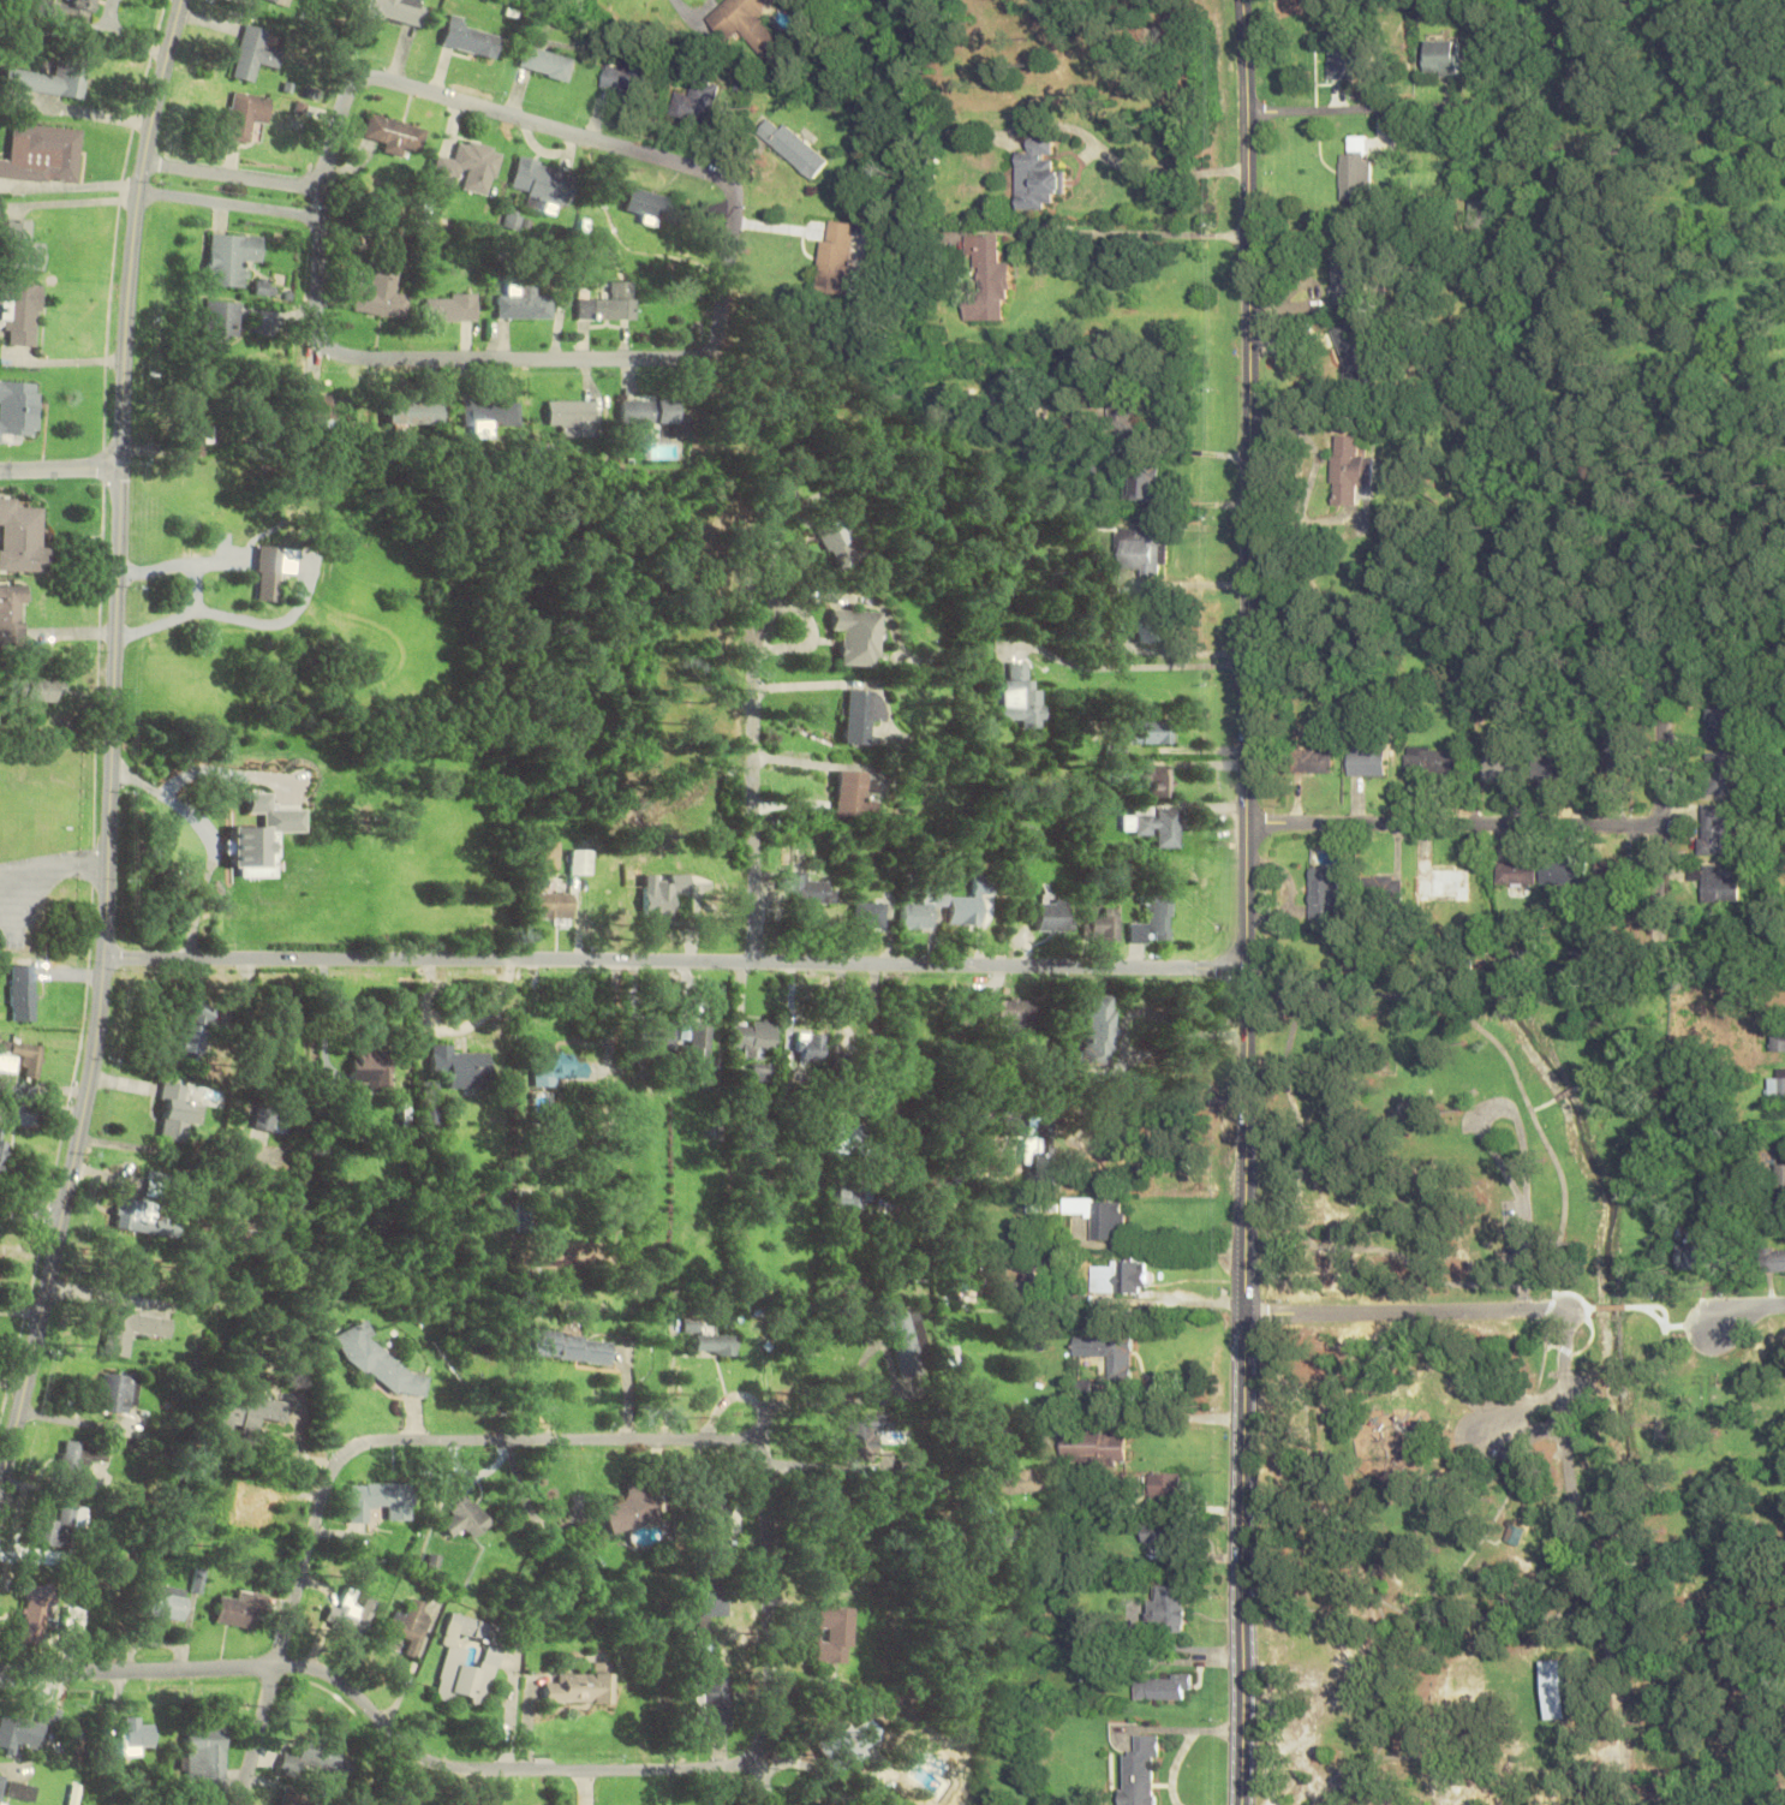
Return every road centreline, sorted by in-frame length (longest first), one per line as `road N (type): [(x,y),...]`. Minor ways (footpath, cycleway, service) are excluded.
road 1 (tertiary): [(0,1498),(96,1054),(107,960),(132,284),(148,166),(186,0)]
road 2 (residential): [(320,1672),(275,1667),(334,1471),(351,1450),(400,1440),(738,1441),(762,1449),(771,1698),(768,1733),(753,1758),(692,1771),(444,1765),(407,1746),(356,1693),(320,1672)]
road 3 (tertiary): [(1243,1310),(1248,183),(1240,0)]
road 4 (residential): [(317,280),(345,105),(365,81),(699,171),(734,196),(720,335),(699,357),(352,357),(320,334),(317,280)]
road 5 (residential): [(107,960),(1244,970)]
road 6 (tertiary): [(1241,1804),(1243,1310)]
road 7 (residential): [(1246,824),(1662,828)]
road 8 (residential): [(1566,1311),(1243,1310)]
road 9 (residential): [(757,961),(753,657)]
road 10 (residential): [(275,1667),(0,1675)]
road 11 (residential): [(1666,702),(1659,947)]
road 12 (residential): [(143,192),(322,219)]
road 13 (residential): [(326,191),(148,166)]
road 14 (residential): [(753,657),(775,601),(775,588),(758,579),(745,594),(753,657)]
road 15 (residential): [(242,1804),(275,1667)]
road 16 (tertiary): [(123,470),(0,472)]

